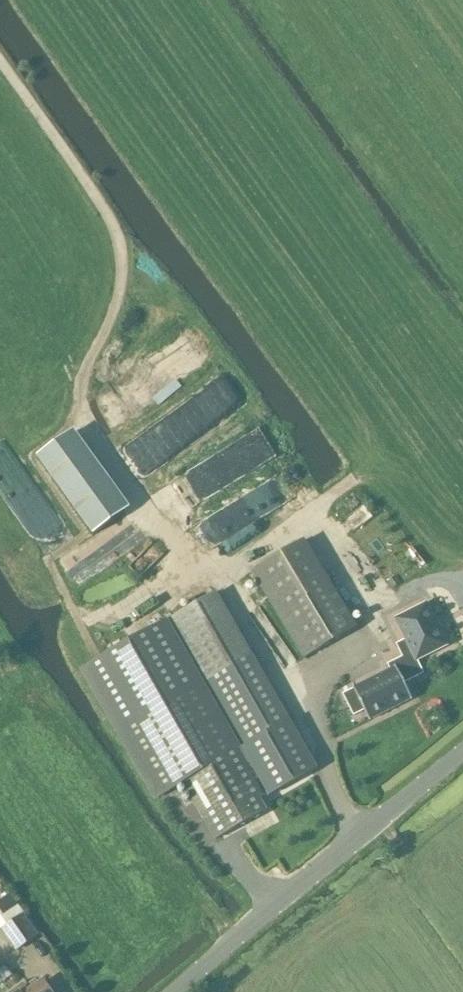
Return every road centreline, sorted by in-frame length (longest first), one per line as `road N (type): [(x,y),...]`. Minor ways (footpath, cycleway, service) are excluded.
road 1 (track): [(310,732),(228,586),(145,507),(72,402),(118,297),(123,254),(109,213),(0,62)]
road 2 (tertiary): [(177,991),(462,750)]

